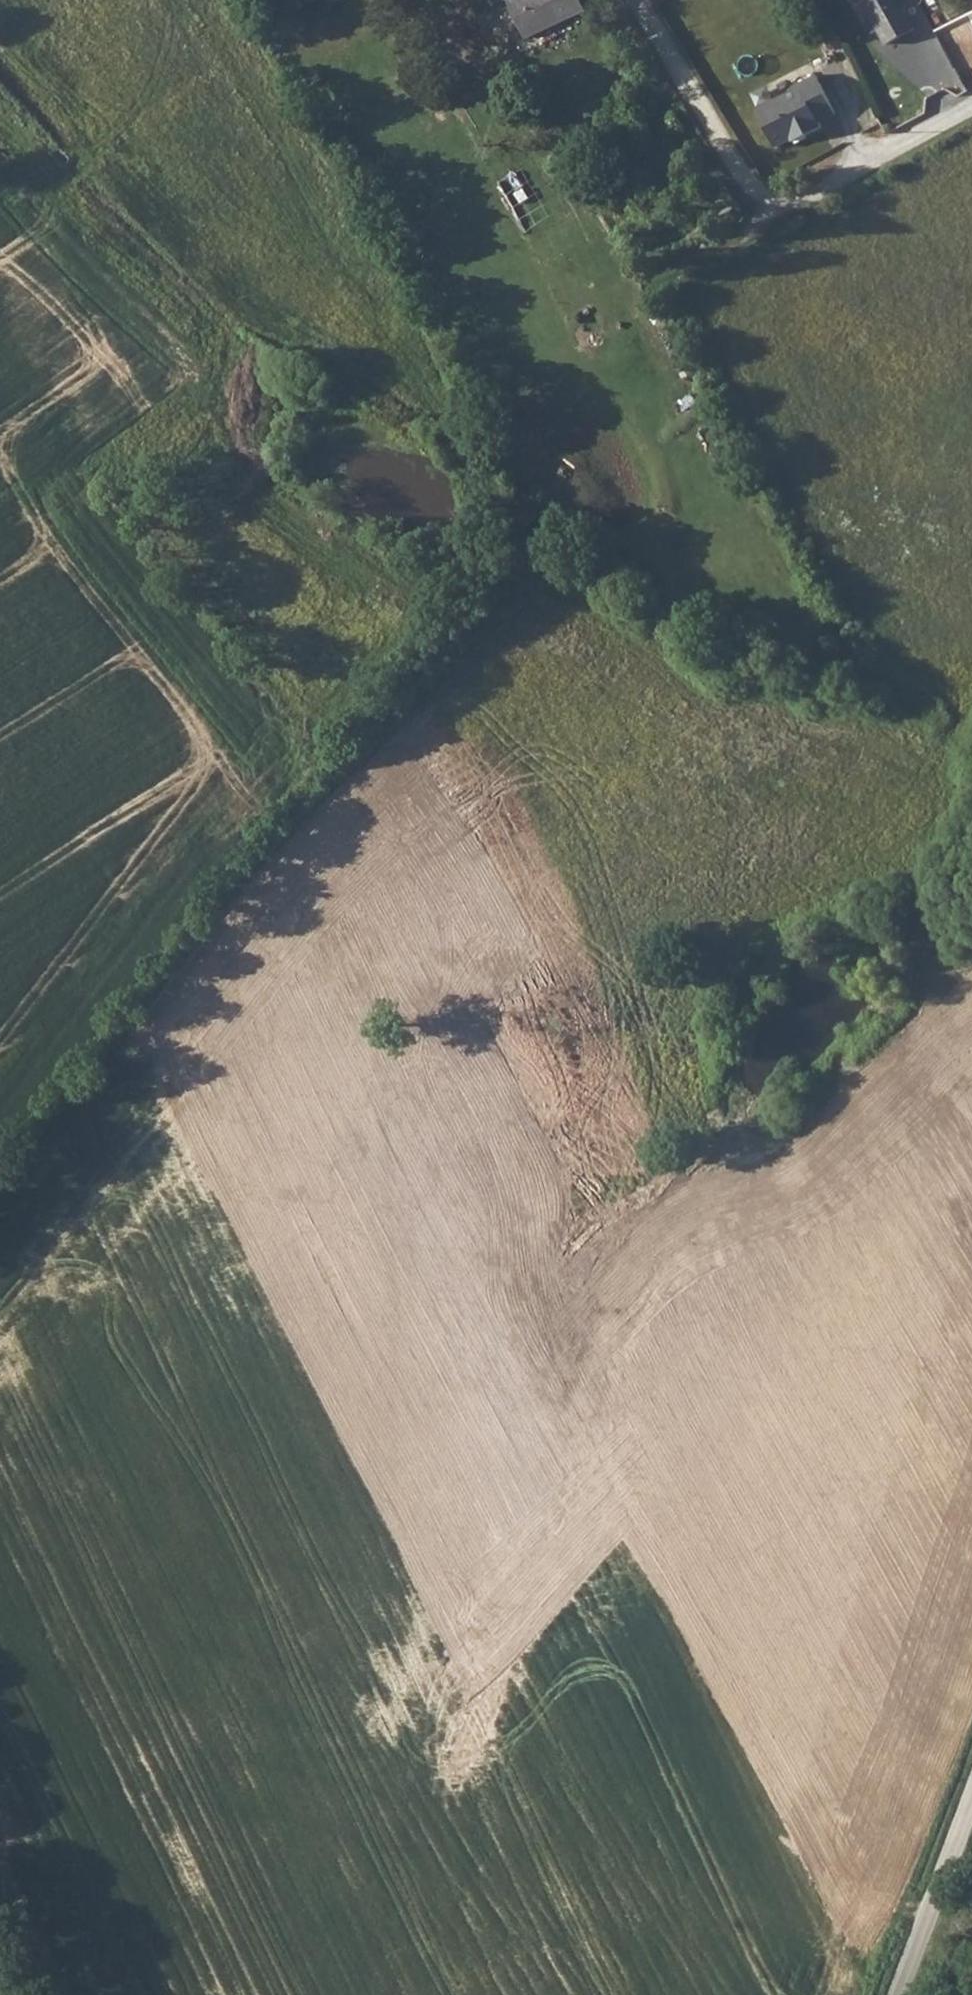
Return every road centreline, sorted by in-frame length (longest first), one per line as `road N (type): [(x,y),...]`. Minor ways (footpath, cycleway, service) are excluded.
road 1 (residential): [(971,107),(657,282)]
road 2 (unclassified): [(899,1994),(971,1801)]

